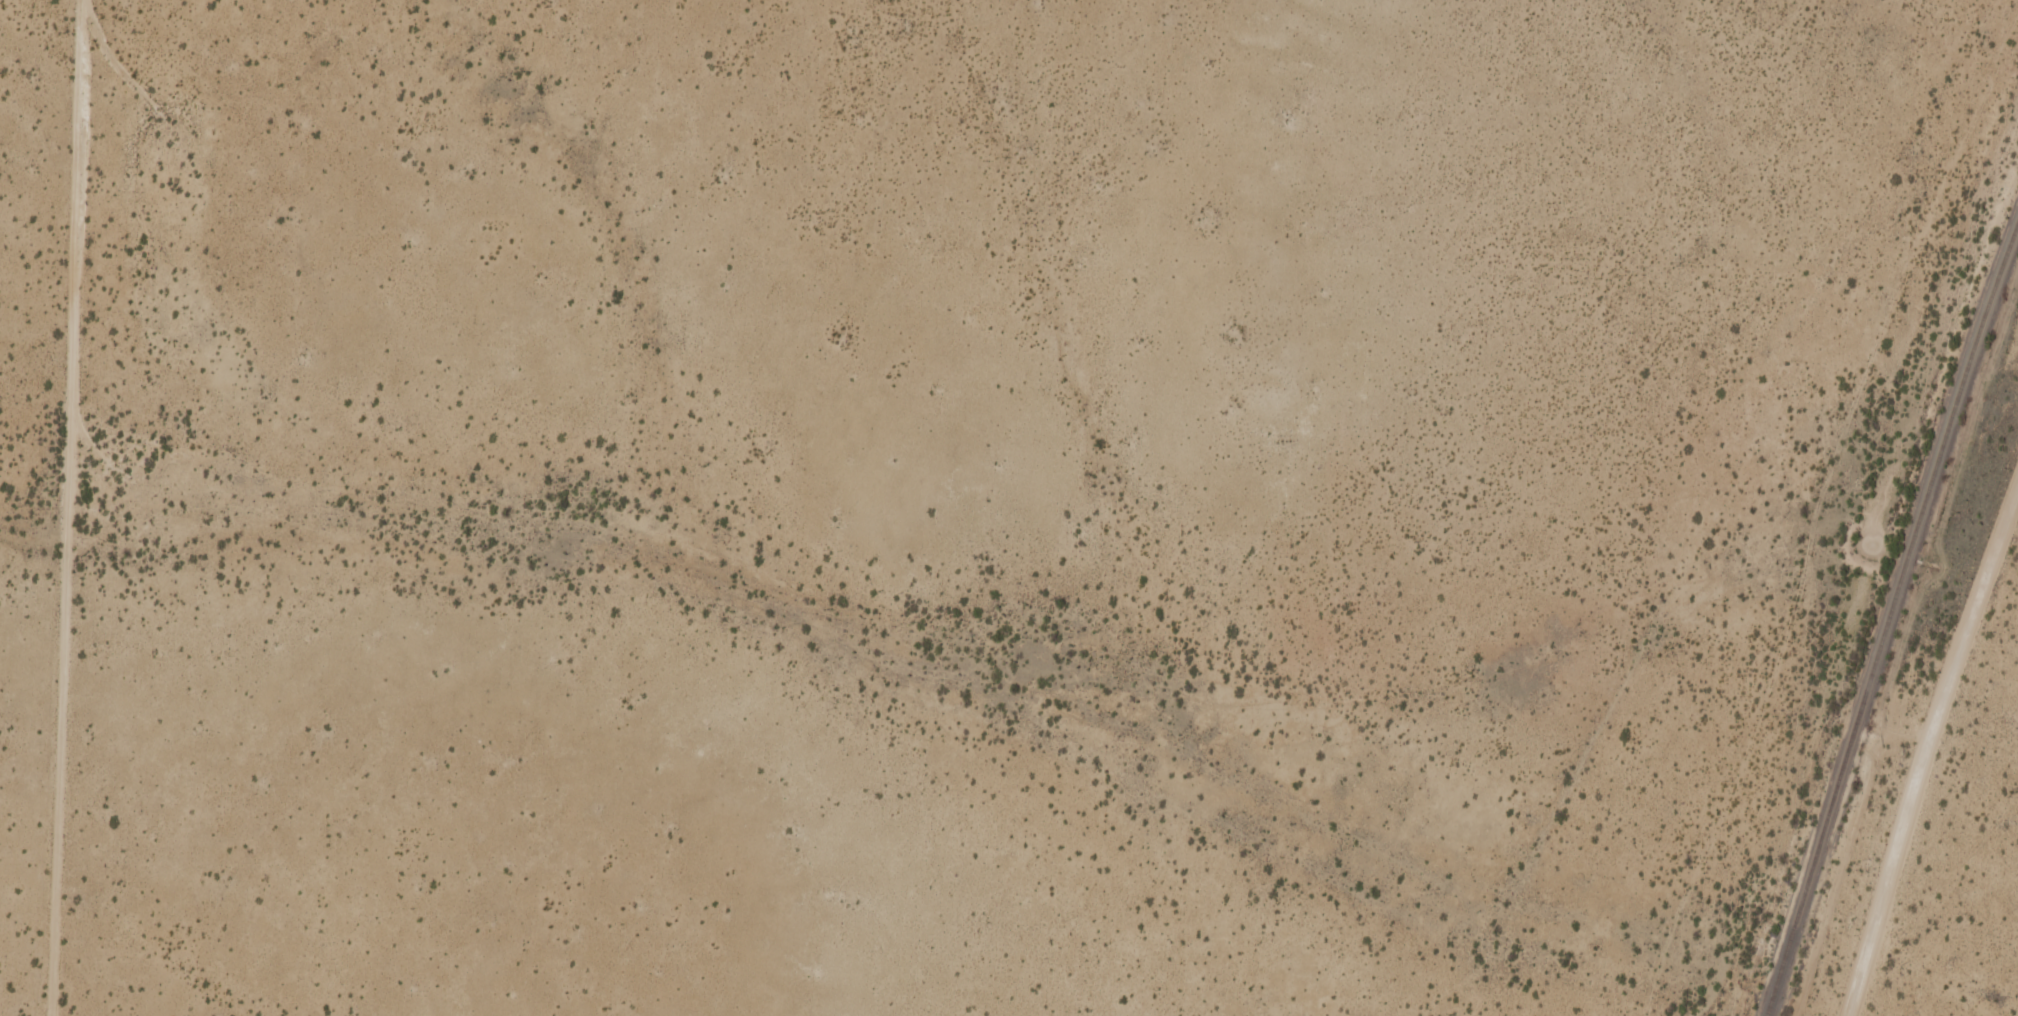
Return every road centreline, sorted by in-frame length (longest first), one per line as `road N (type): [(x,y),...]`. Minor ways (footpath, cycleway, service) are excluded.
road 1 (residential): [(1849,1015),(1937,719),(2017,485)]

